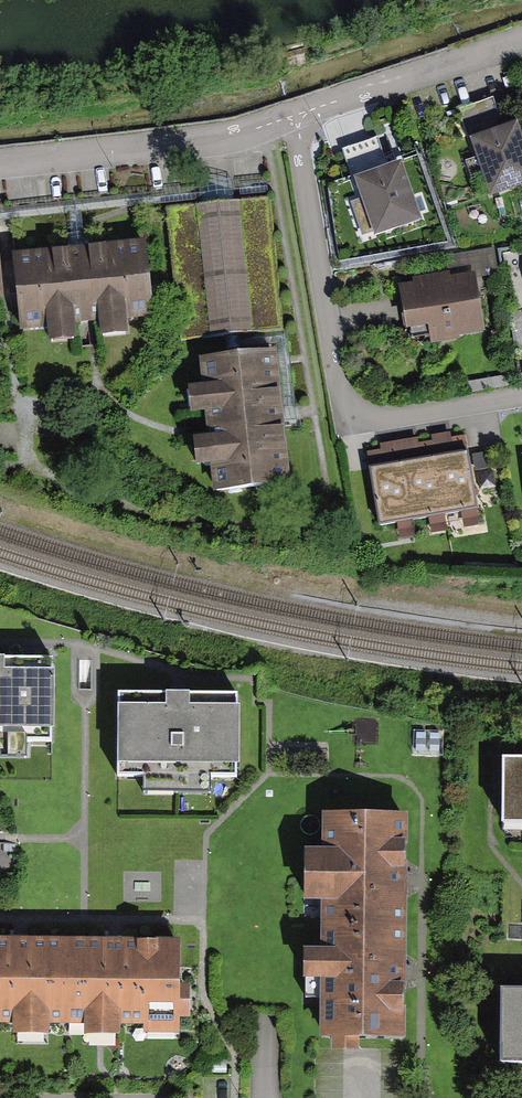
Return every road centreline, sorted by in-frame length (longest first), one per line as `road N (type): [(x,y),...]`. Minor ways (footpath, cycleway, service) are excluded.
road 1 (residential): [(295,115),(339,375),(353,405),(395,416),(521,397)]
road 2 (residential): [(295,115),(204,142),(0,162)]
road 3 (residential): [(521,40),(295,115)]

